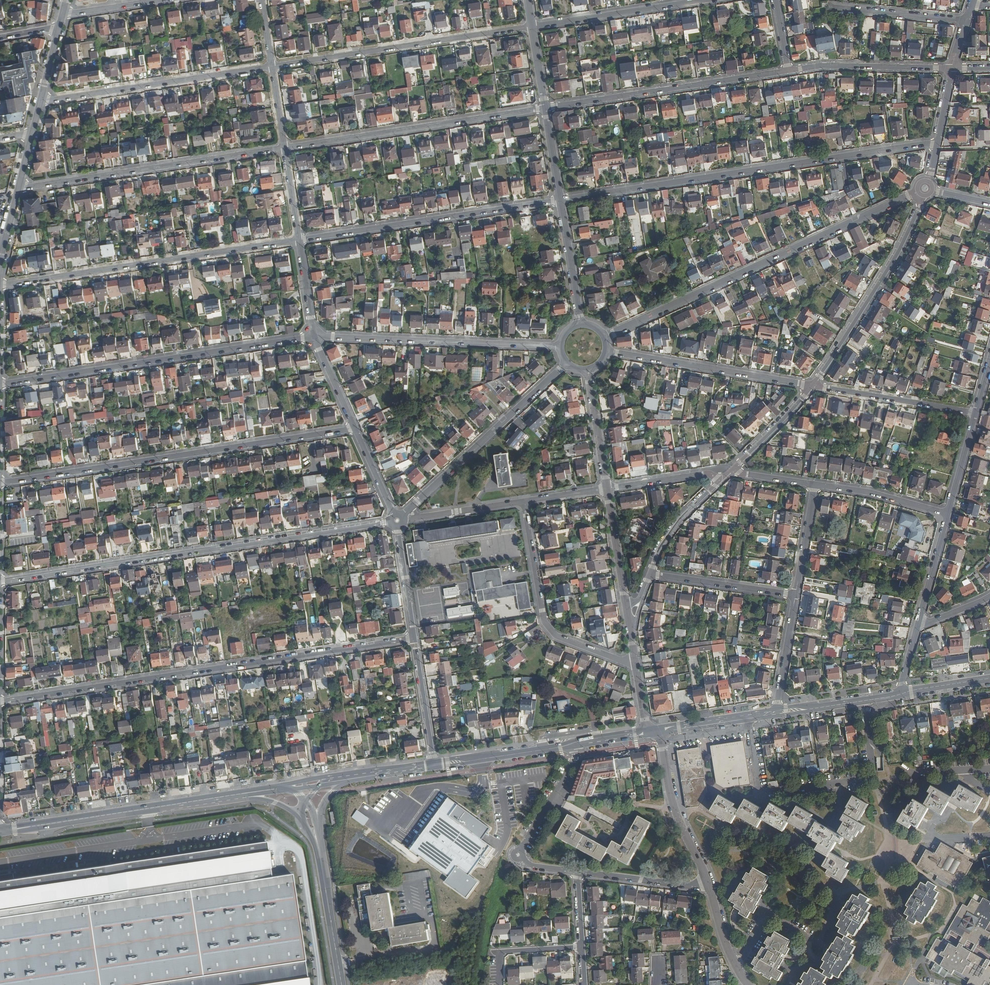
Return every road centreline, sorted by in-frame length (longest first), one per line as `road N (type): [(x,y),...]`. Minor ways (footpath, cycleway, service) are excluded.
road 1 (residential): [(0,700),(415,639)]
road 2 (residential): [(392,522),(0,580)]
road 3 (residential): [(560,200),(937,145)]
road 4 (residential): [(354,428),(0,483)]
road 5 (residential): [(604,337),(918,190)]
road 6 (residential): [(0,384),(314,337)]
road 7 (residential): [(0,285),(299,240)]
road 8 (residential): [(19,188),(284,148)]
road 9 (residential): [(864,701),(873,774),(767,795),(759,789),(749,717)]
road 10 (residential): [(284,148),(545,108)]
road 11 (residential): [(299,240),(560,200)]
road 12 (residential): [(272,67),(532,27)]
road 13 (residential): [(314,337),(561,347)]
road 14 (residential): [(545,108),(788,70)]
road 15 (secondary): [(234,795),(0,831)]
road 16 (residential): [(41,102),(272,67)]
road 17 (residential): [(523,501),(550,629),(635,662)]
road 18 (residential): [(923,195),(902,245),(813,386)]
road 19 (residential): [(606,351),(813,386)]
road 20 (residential): [(567,362),(415,503)]
road 21 (residential): [(578,872),(529,866),(521,857),(572,764),(573,745)]
road 22 (residential): [(532,27),(706,0)]
road 23 (residential): [(813,386),(976,414)]
road 24 (tertiary): [(659,732),(676,815),(710,888)]
road 25 (residential): [(788,70),(952,69)]
road 26 (residential): [(795,597),(649,575)]
road 27 (secondary): [(573,745),(435,765)]
road 28 (residential): [(814,485),(947,514)]
road 29 (secondary): [(319,850),(342,984)]
road 30 (residential): [(831,7),(966,20)]
road 31 (residential): [(710,888),(578,872)]
road 32 (residential): [(435,765),(415,639)]
road 33 (tertiary): [(581,325),(560,200)]
road 34 (tertiary): [(587,369),(607,489)]

